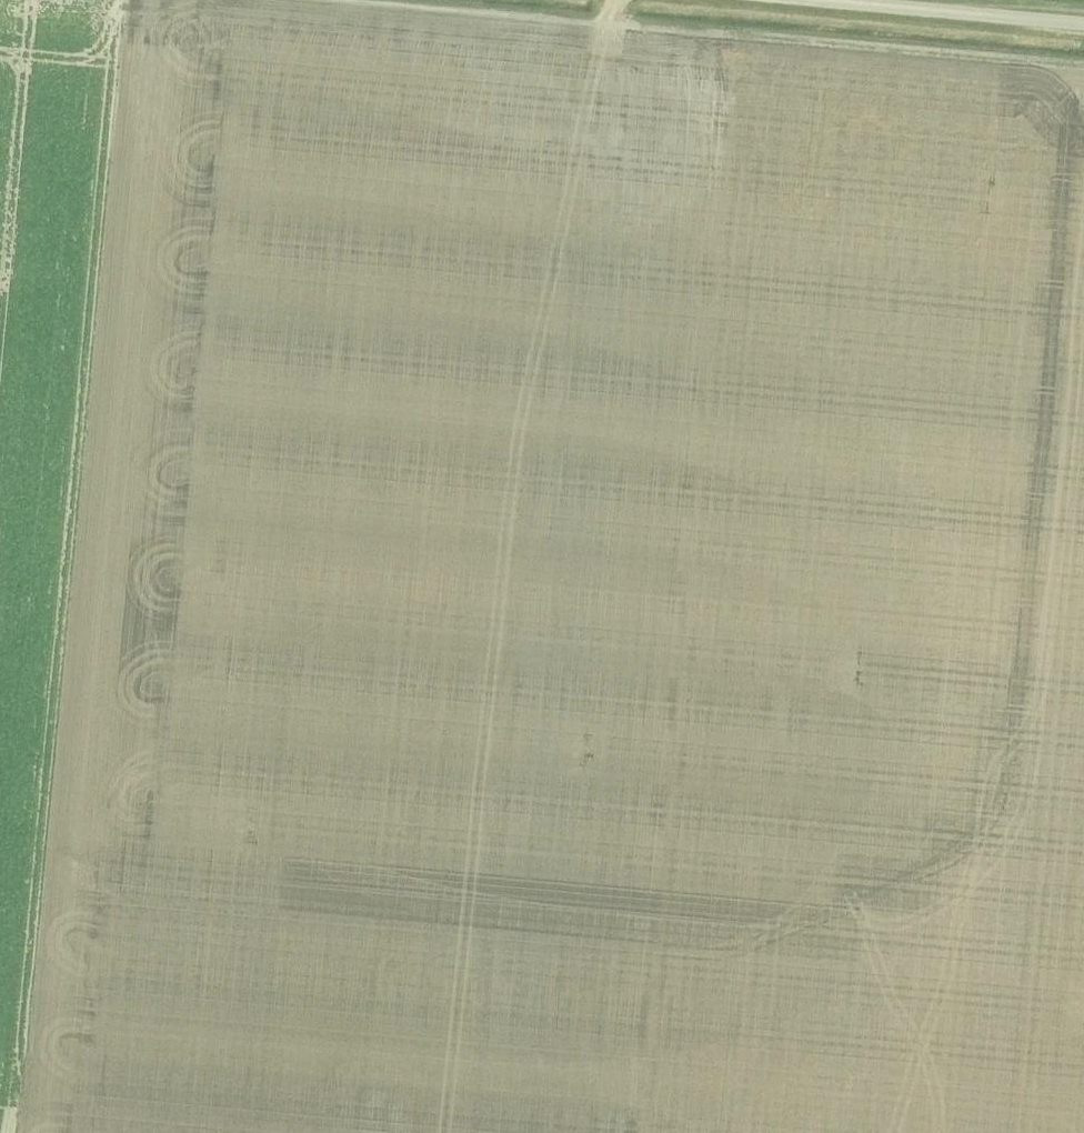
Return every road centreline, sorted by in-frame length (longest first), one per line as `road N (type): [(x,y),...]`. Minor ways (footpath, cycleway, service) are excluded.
road 1 (unclassified): [(1083,34),(687,0)]

